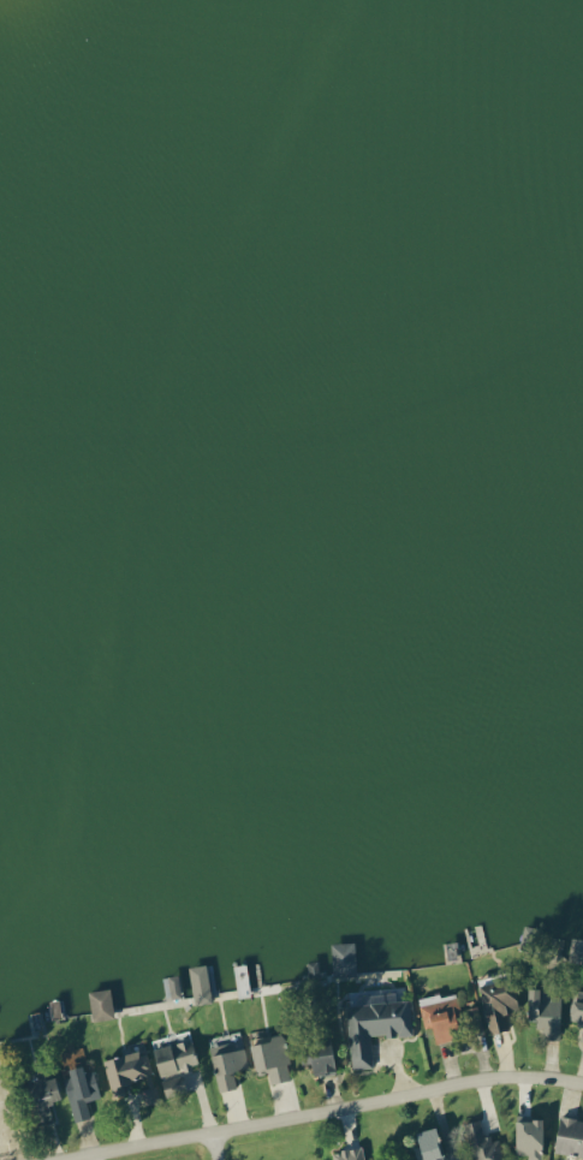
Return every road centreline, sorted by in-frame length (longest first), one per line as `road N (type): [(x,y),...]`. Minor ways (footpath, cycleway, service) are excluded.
road 1 (residential): [(582,1085),(483,1079),(72,1159)]

